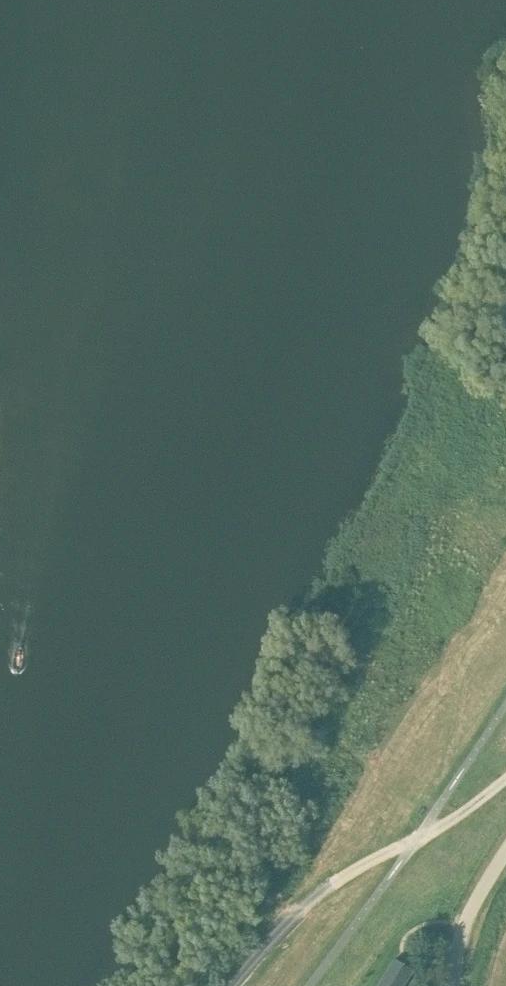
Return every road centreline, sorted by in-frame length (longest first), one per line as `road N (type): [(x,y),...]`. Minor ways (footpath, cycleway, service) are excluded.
road 1 (track): [(417,840),(307,897),(232,985)]
road 2 (unclassified): [(453,985),(464,924),(505,852)]

